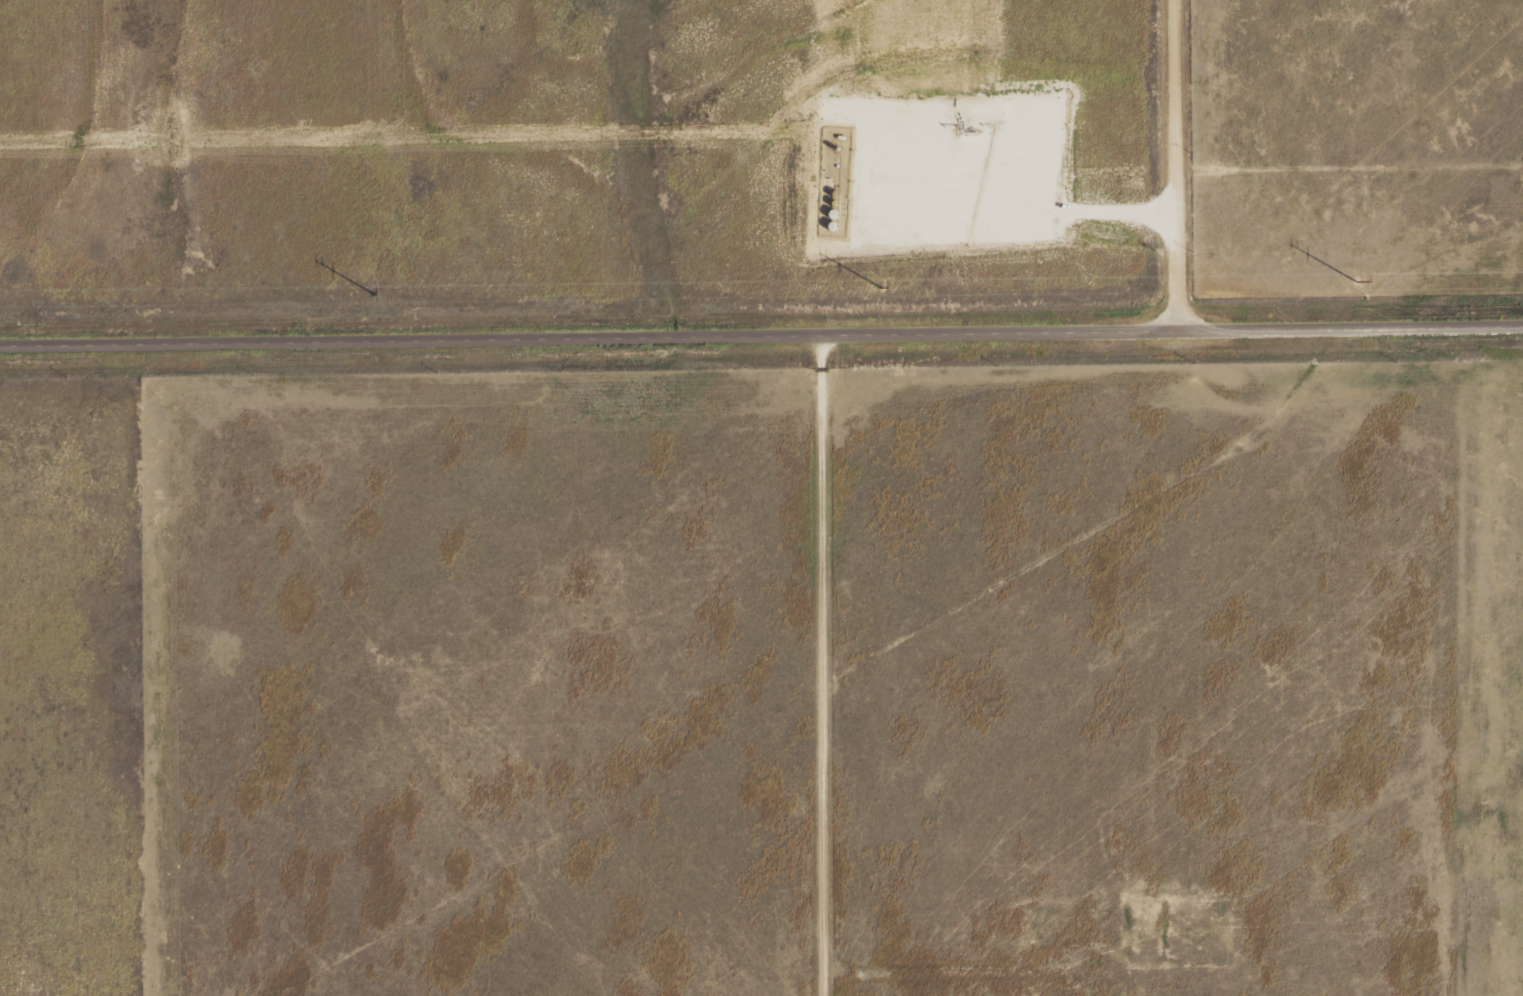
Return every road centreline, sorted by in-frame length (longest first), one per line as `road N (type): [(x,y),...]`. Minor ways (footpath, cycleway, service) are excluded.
road 1 (tertiary): [(1522,324),(0,344)]
road 2 (residential): [(1178,329),(1175,0)]

